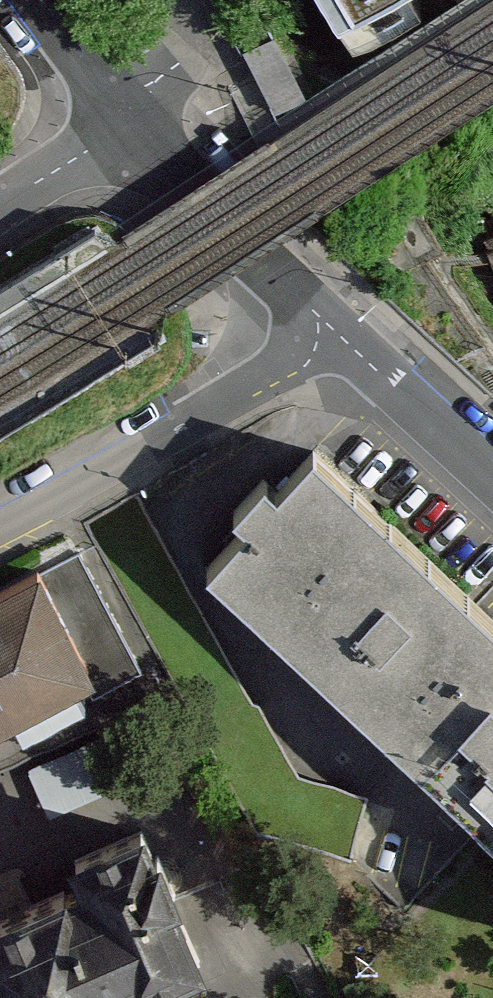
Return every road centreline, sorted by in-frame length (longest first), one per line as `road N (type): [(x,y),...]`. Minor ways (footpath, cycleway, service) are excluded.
road 1 (residential): [(343,327),(192,433),(0,538)]
road 2 (residential): [(129,121),(343,327)]
road 3 (residential): [(343,327),(492,466)]
road 4 (residential): [(31,0),(129,121)]
road 5 (residential): [(0,203),(129,121)]
road 6 (residential): [(129,121),(200,43),(184,0)]

